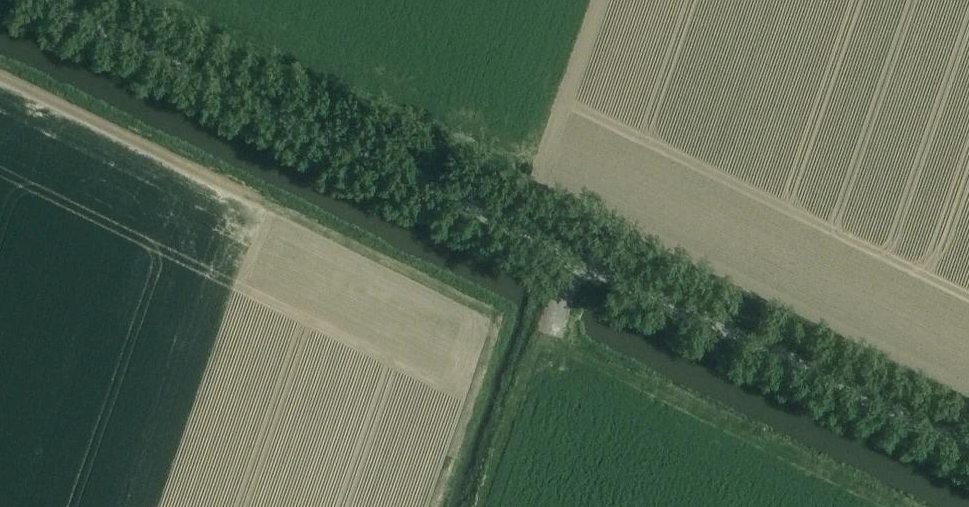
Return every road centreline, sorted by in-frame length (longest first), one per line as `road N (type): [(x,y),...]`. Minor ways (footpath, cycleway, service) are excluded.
road 1 (unclassified): [(968,446),(41,0)]
road 2 (track): [(968,397),(144,0)]
road 3 (track): [(0,73),(505,316),(438,506)]
road 4 (track): [(479,506),(539,336),(895,506)]

